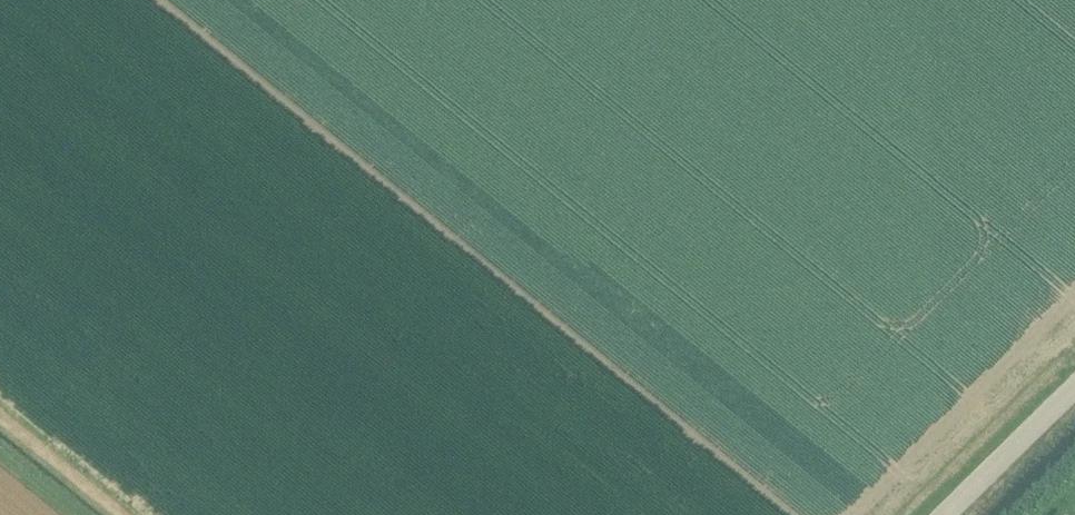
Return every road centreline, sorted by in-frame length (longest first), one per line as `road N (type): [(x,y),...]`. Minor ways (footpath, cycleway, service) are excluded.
road 1 (unclassified): [(945,514),(1074,387)]

